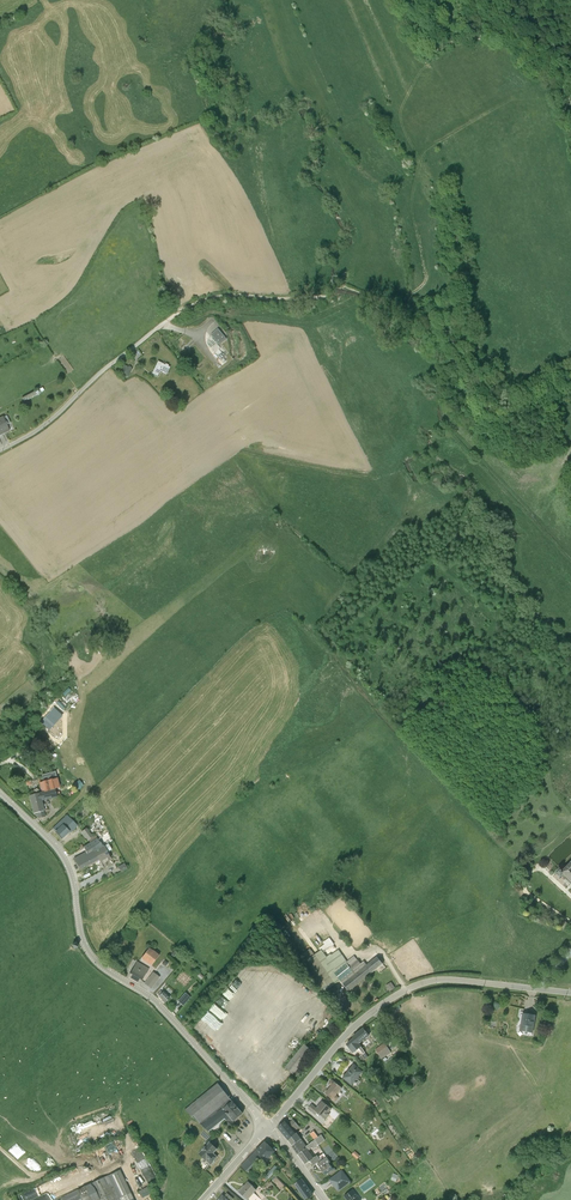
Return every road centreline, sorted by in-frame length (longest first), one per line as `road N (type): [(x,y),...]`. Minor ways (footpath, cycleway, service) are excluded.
road 1 (unclassified): [(269,1127),(166,1013),(90,954),(64,860),(0,794)]
road 2 (unclassified): [(269,1127),(337,1043),(404,991),(443,980),(570,993)]
road 3 (track): [(28,436),(182,309),(219,295),(333,290)]

